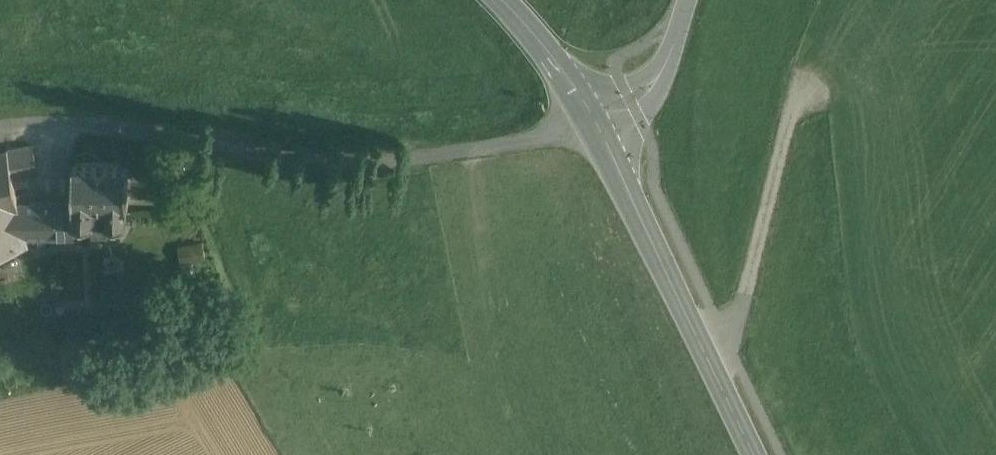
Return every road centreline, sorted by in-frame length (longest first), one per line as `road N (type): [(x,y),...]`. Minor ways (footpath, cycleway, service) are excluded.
road 1 (track): [(0,53),(198,90),(233,108),(265,189),(385,306),(439,454)]
road 2 (secondary): [(756,454),(591,117)]
road 3 (track): [(703,348),(724,332),(748,287),(791,104),(806,89)]
road 4 (residential): [(686,0),(666,64),(650,85),(591,117)]
road 5 (secondary): [(591,117),(500,0)]

